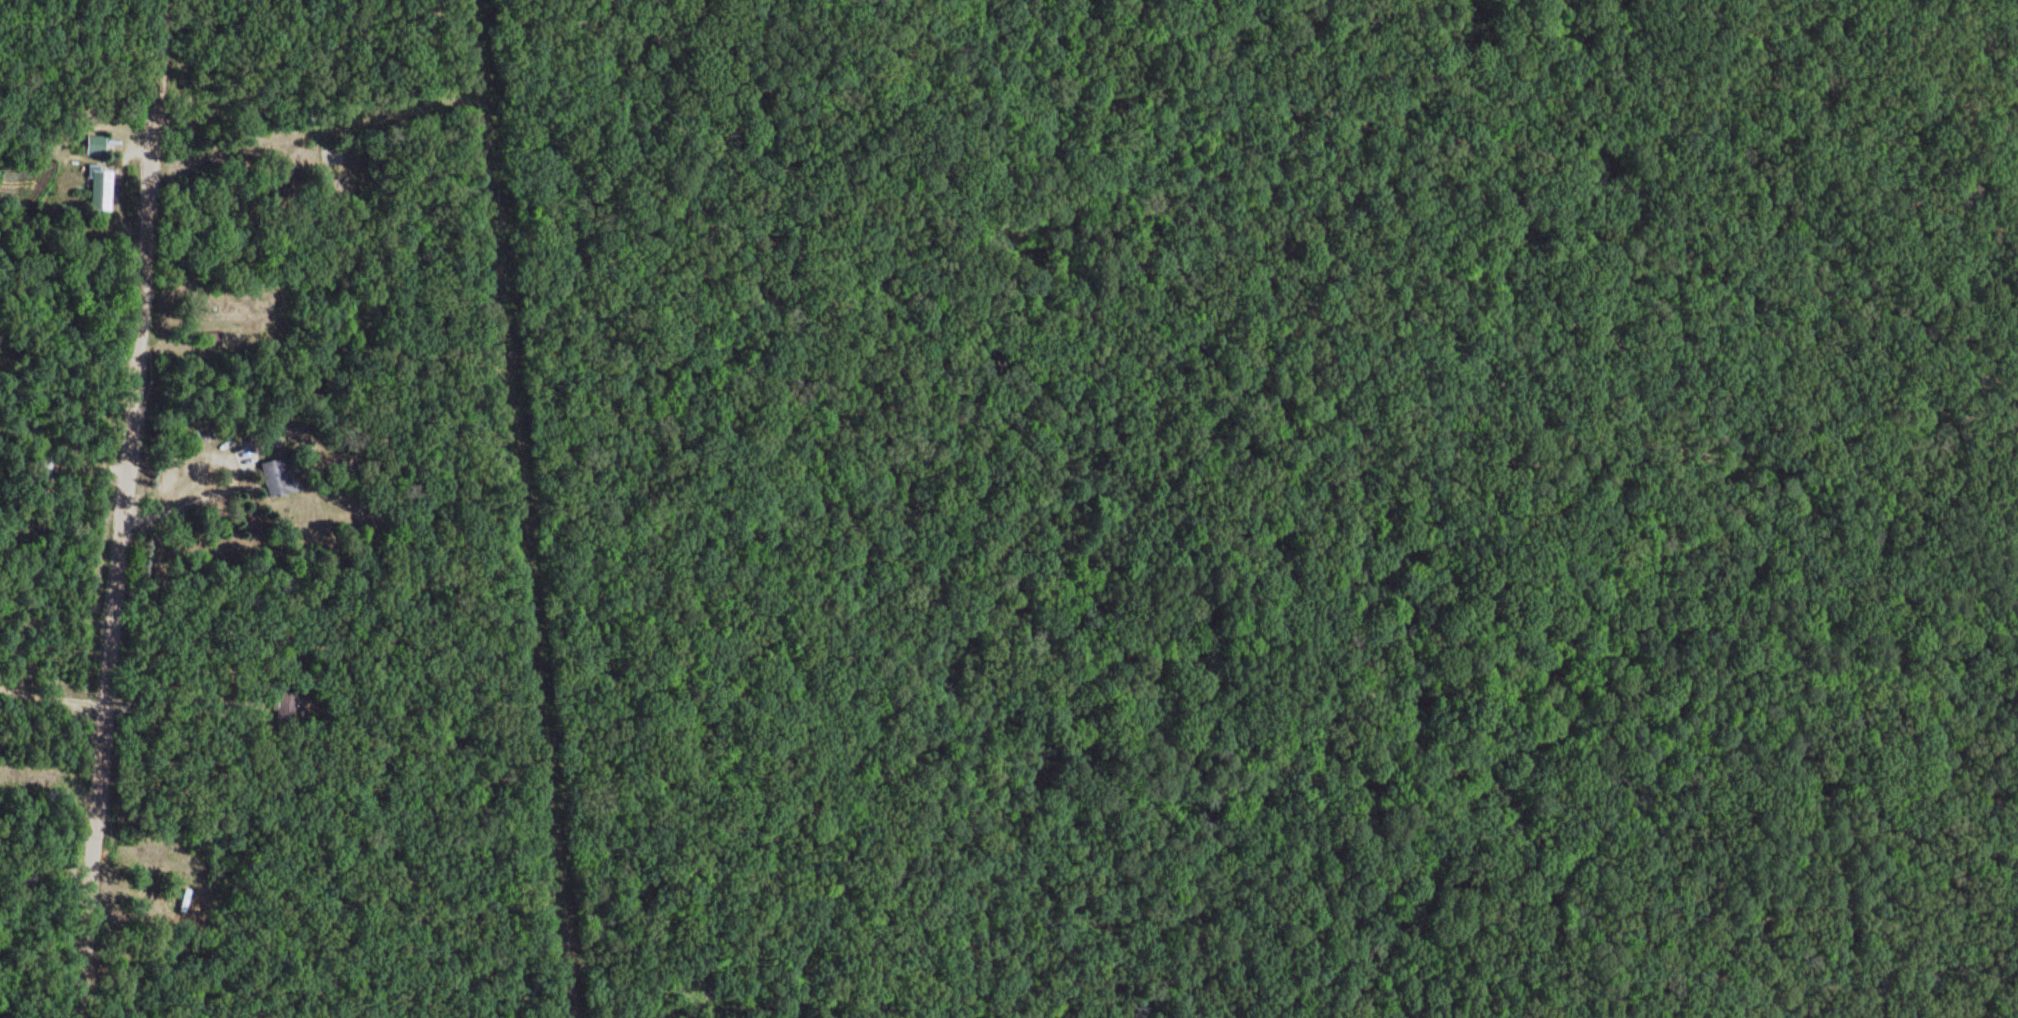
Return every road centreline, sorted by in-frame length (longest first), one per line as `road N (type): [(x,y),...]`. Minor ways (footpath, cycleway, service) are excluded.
road 1 (residential): [(92,1017),(154,0)]
road 2 (track): [(616,0),(661,44),(718,44),(760,28),(866,51),(994,28),(1008,0)]

